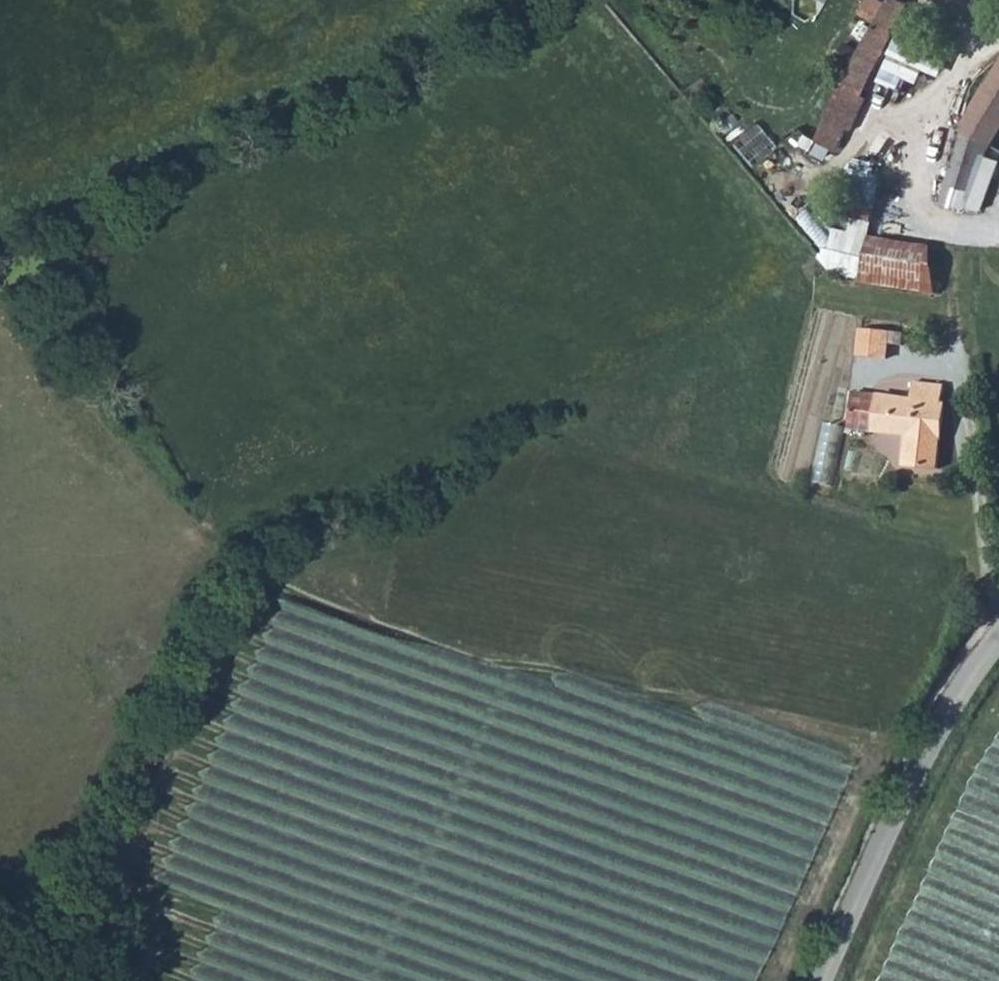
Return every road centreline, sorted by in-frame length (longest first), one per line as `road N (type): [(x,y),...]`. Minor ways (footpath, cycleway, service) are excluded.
road 1 (residential): [(998,190),(947,300),(998,600)]
road 2 (unclassified): [(825,980),(885,836),(998,636)]

